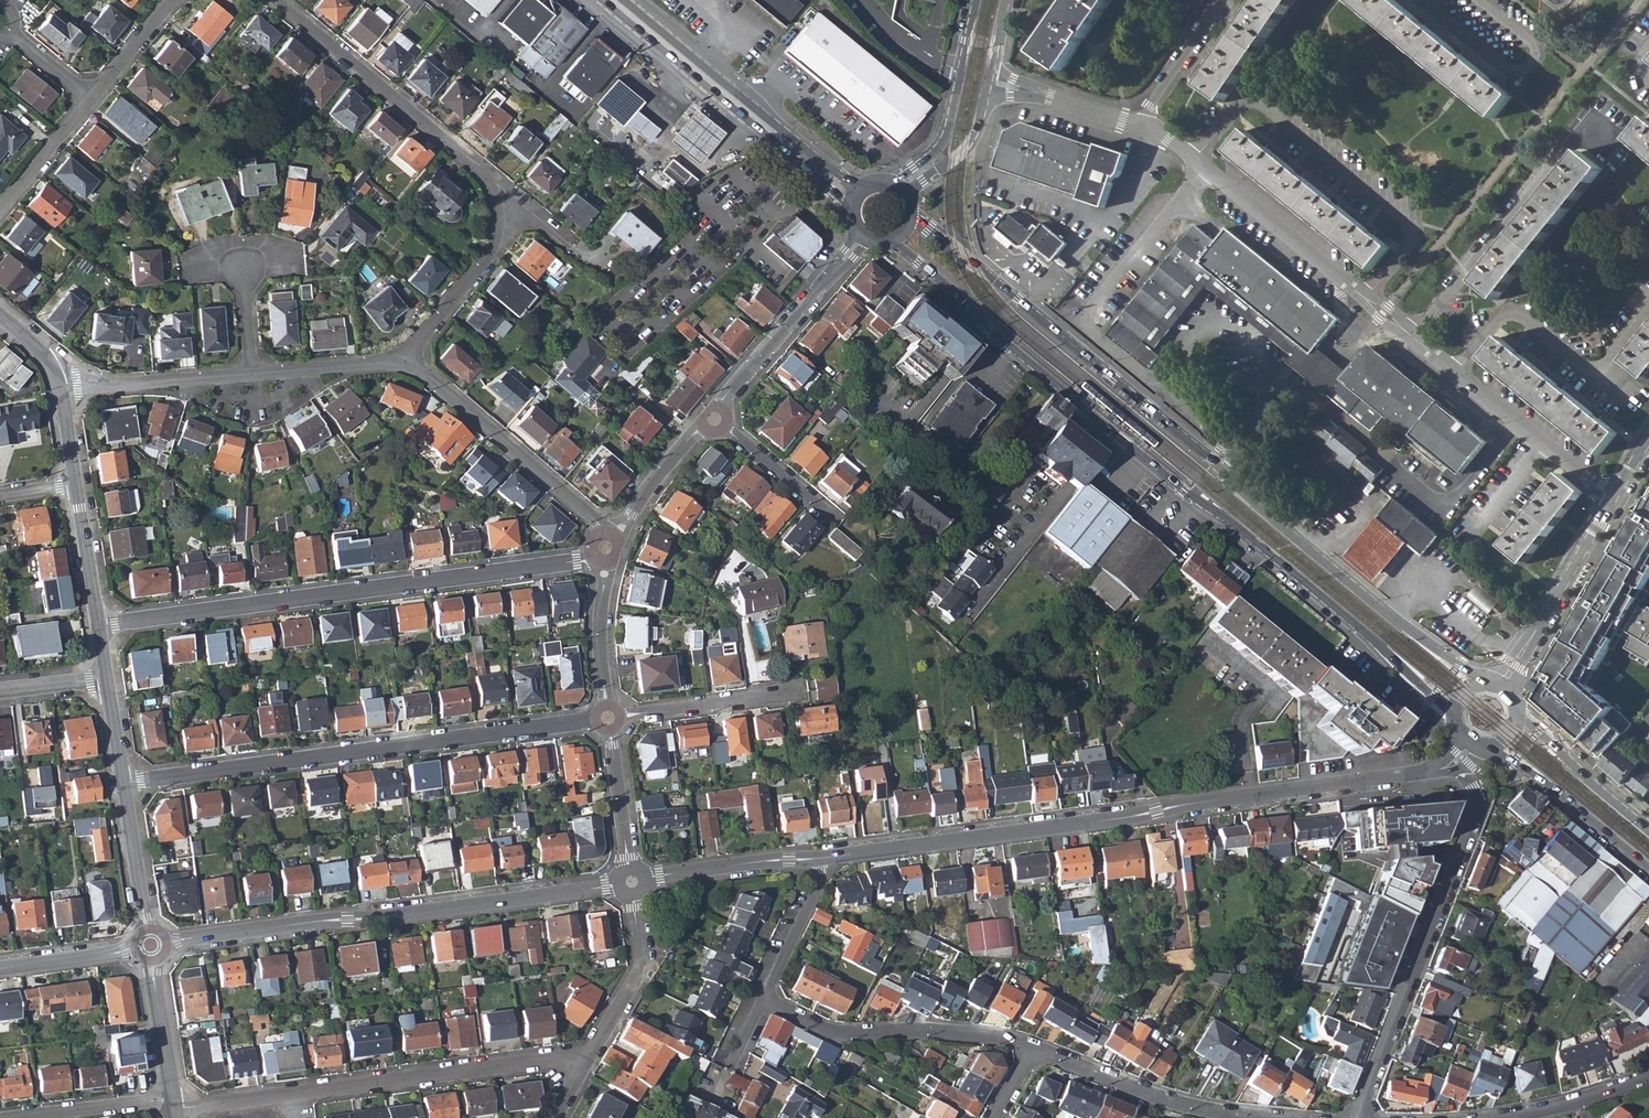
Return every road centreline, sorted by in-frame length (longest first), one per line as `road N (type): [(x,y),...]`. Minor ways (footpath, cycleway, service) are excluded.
road 1 (secondary): [(1486,682),(1244,498),(912,216)]
road 2 (secondary): [(888,244),(1354,622),(1454,716)]
road 3 (residential): [(820,858),(1455,762)]
road 4 (residential): [(605,547),(583,560),(98,626)]
road 5 (residential): [(123,784),(608,718)]
road 6 (residential): [(150,945),(631,882)]
road 7 (residential): [(586,1059),(174,1104)]
road 8 (residential): [(1356,1117),(1476,816),(1477,798),(1455,762)]
road 9 (residential): [(1366,300),(1407,252),(1410,232),(1401,219),(1262,109),(1234,115),(1195,161)]
road 10 (residential): [(497,209),(475,164),(274,0)]
road 11 (residential): [(762,1000),(822,1029),(977,1033),(1033,1049)]
road 12 (residential): [(1598,136),(1572,146),(1413,339)]
road 13 (residential): [(605,547),(596,521),(403,365)]
road 14 (residential): [(1648,311),(1596,376),(1511,316),(1454,372)]
road 15 (residential): [(1033,1049),(1166,1099),(1266,1117)]
road 16 (residential): [(715,418),(727,394),(860,240)]
road 17 (residential): [(1424,0),(1509,68),(1528,71),(1533,47),(1478,0)]
road 18 (residential): [(1366,300),(1195,161)]
road 19 (residential): [(1615,499),(1502,686)]
road 20 (secondary): [(1488,746),(1648,869)]
road 21 (secondary): [(612,0),(763,126)]
road 22 (residential): [(631,882),(641,967),(586,1059)]
road 23 (residential): [(608,718),(798,693)]
road 24 (residential): [(59,385),(250,375)]
road 25 (residential): [(631,882),(820,858)]
road 26 (residential): [(403,365),(487,258),(497,209)]
road 27 (secondary): [(1648,833),(1518,712)]
road 28 (residential): [(608,718),(600,635),(605,547)]
road 29 (residential): [(605,547),(672,457),(715,418)]
road 30 (residential): [(631,882),(608,718)]
road 31 (residential): [(150,945),(123,784)]
road 32 (residential): [(174,1104),(13,1117)]
road 33 (residential): [(174,1104),(150,945)]
road 34 (residential): [(1141,127),(989,84)]
road 35 (residential): [(820,858),(821,881),(762,1000)]
road 36 (residential): [(250,375),(403,365)]
road 37 (residential): [(0,969),(150,945)]
road 38 (residential): [(1224,0),(1141,127)]
road 39 (residential): [(1503,1117),(1648,1076)]
road 40 (residential): [(715,418),(829,514)]
road 41 (tertiary): [(907,196),(974,140),(989,84)]
road 42 (residential): [(98,626),(76,484)]
road 43 (residential): [(90,100),(0,210)]
road 44 (tertiary): [(961,75),(942,145),(892,182)]
road 45 (residential): [(1544,442),(1465,548)]
road 46 (residential): [(173,0),(90,100)]

